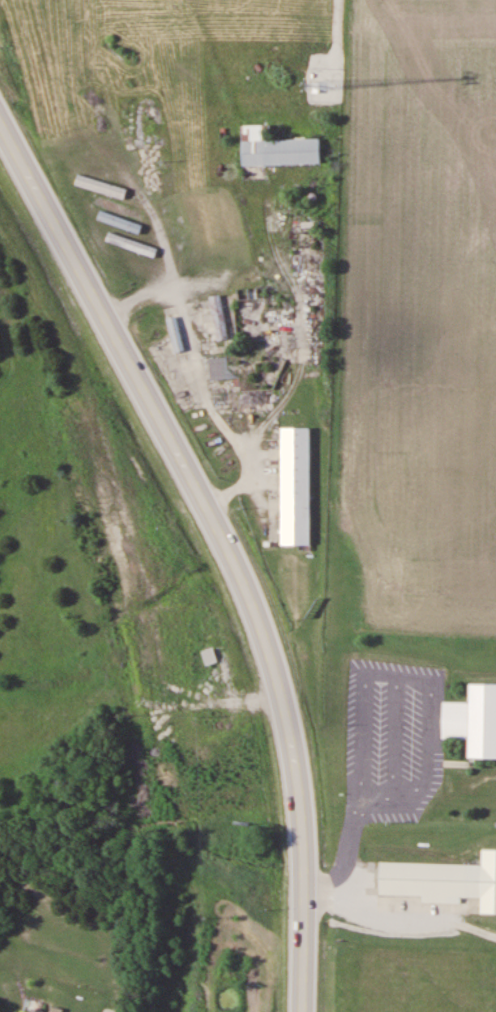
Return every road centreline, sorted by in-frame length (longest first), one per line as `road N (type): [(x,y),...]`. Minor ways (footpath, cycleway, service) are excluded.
road 1 (primary): [(301,1011),(300,809),(266,644),(235,567),(0,123)]

